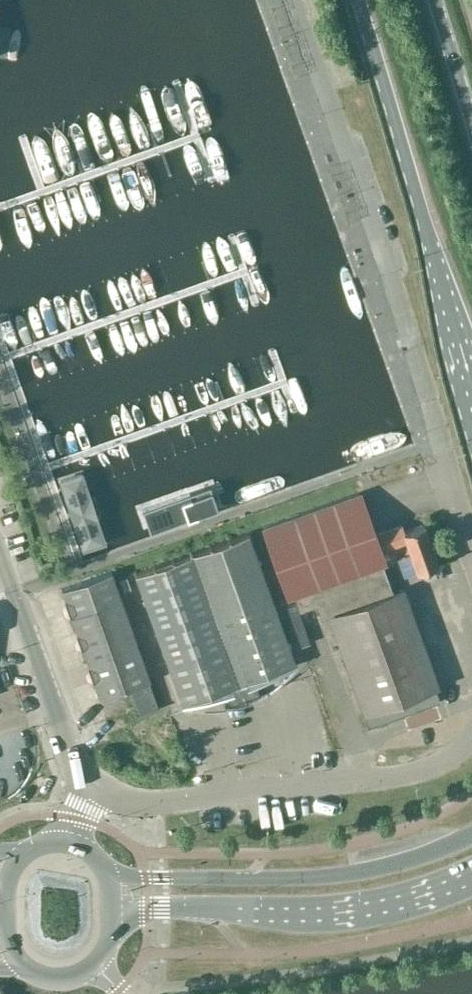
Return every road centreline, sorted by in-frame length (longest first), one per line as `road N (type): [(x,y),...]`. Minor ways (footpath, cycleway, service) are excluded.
road 1 (unclassified): [(471,543),(287,0)]
road 2 (primary): [(353,0),(471,388)]
road 3 (unclassified): [(83,784),(144,796),(400,773),(449,753),(471,731)]
road 4 (tertiary): [(471,834),(348,873),(110,874)]
road 5 (tertiary): [(111,908),(341,909),(411,897),(471,875)]
road 6 (unclassified): [(83,784),(0,561)]
road 7 (primary): [(471,120),(436,0)]

